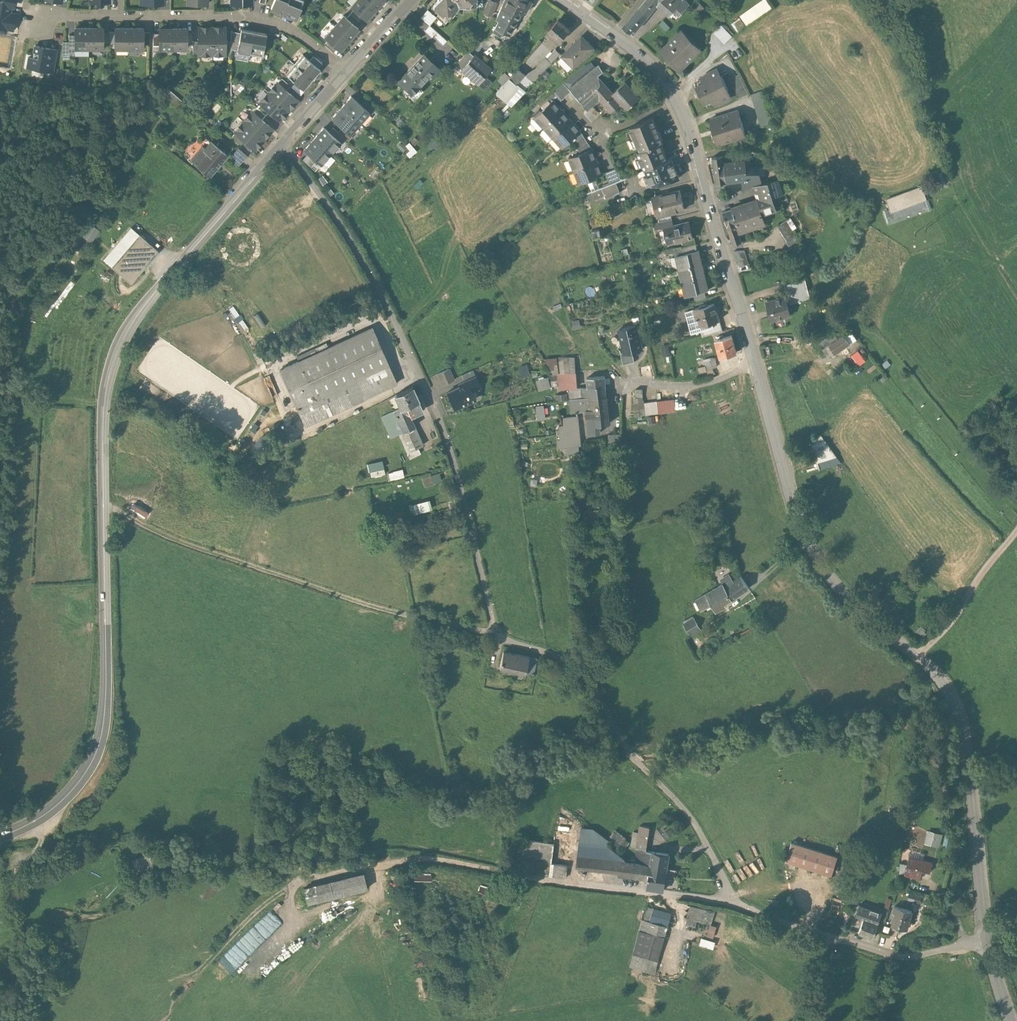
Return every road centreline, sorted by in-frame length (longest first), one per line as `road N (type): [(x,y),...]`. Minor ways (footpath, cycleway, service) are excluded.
road 1 (tertiary): [(987,937),(957,709),(936,674),(863,613),(806,540),(687,123),(646,58),(565,0)]
road 2 (tertiary): [(284,144),(142,308),(115,354),(103,407),(102,732),(68,795),(0,837)]
road 3 (unclassified): [(284,144),(364,264),(446,438),(497,636),(581,668),(640,765)]
road 4 (track): [(734,906),(398,860),(290,888),(189,977)]
road 5 (unclassified): [(987,937),(907,960),(734,906),(695,823),(640,765)]
road 6 (track): [(497,636),(372,606),(103,506)]
road 7 (residential): [(343,75),(314,45),(236,14),(43,23)]
road 8 (track): [(918,655),(945,630),(1016,529)]

